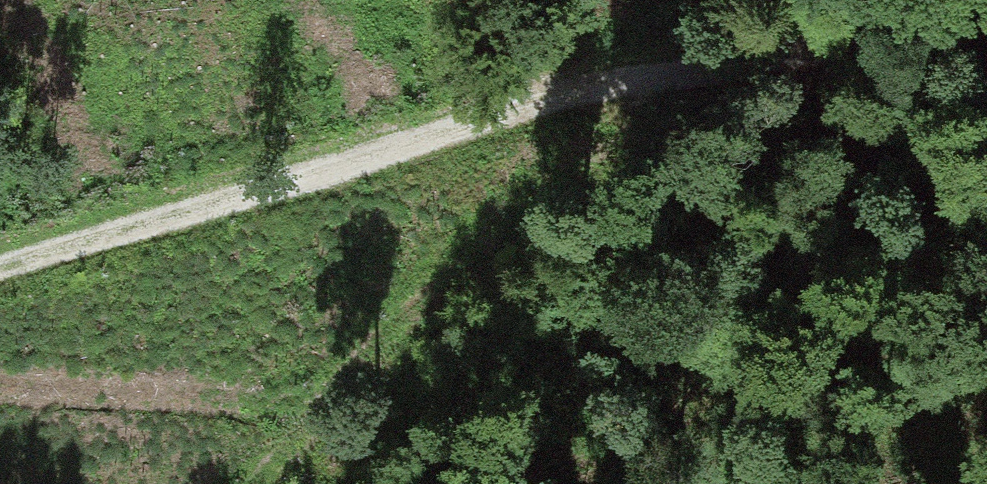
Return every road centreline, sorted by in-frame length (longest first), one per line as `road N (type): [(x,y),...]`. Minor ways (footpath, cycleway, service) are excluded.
road 1 (track): [(986,17),(89,238),(0,271)]
road 2 (track): [(0,408),(103,404),(320,421),(488,267),(613,111)]
road 3 (track): [(259,483),(320,421),(442,444),(577,483)]

